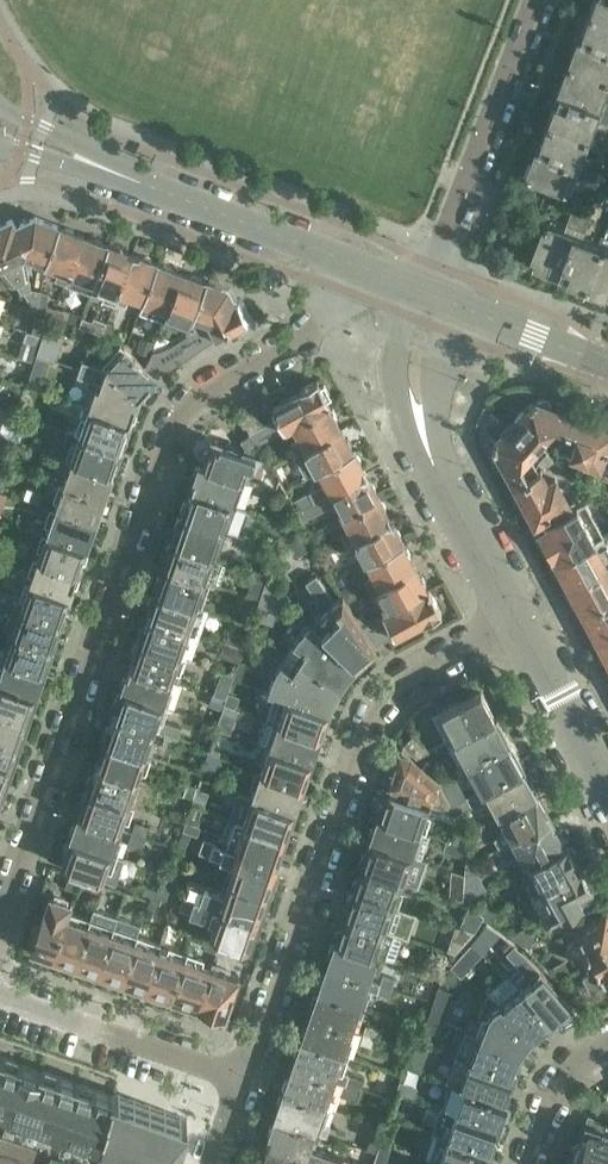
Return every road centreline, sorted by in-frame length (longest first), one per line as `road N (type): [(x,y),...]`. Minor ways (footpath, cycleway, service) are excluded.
road 1 (residential): [(425,292),(227,374),(176,425),(0,928)]
road 2 (residential): [(245,1074),(377,698),(507,614)]
road 3 (secondary): [(425,292),(101,168)]
road 4 (residential): [(507,614),(411,421),(425,292)]
road 5 (residential): [(425,292),(537,0)]
road 6 (residential): [(245,1074),(0,989)]
road 7 (residential): [(507,614),(607,791)]
road 8 (secondary): [(607,359),(425,292)]
road 9 (residential): [(539,1163),(570,1073),(607,1050)]

